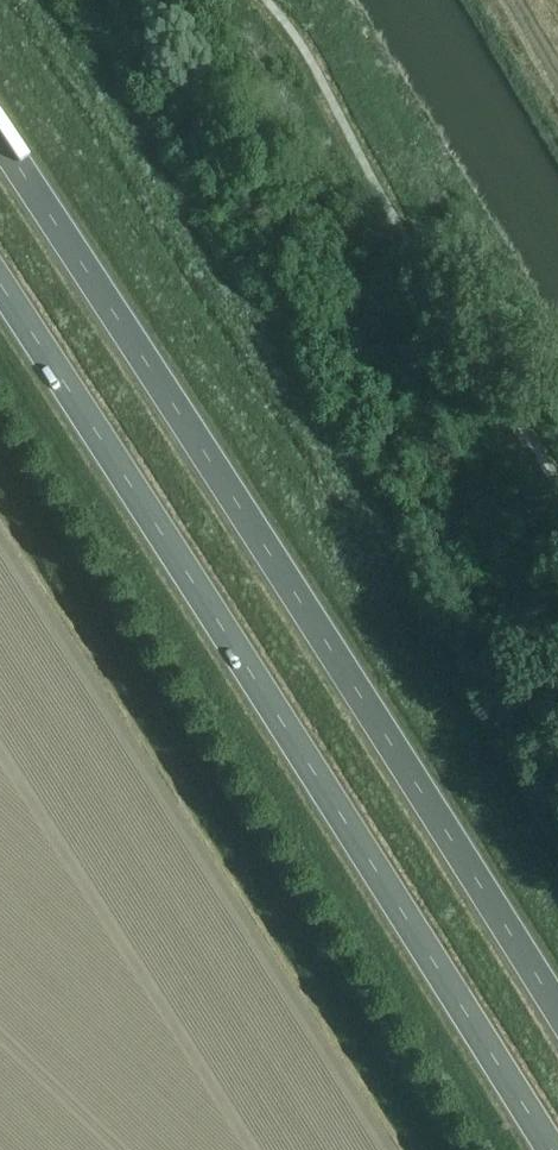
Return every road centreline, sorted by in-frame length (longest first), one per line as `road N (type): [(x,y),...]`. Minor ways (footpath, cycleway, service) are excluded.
road 1 (trunk): [(557,1014),(0,122)]
road 2 (trunk): [(0,291),(551,1149)]

